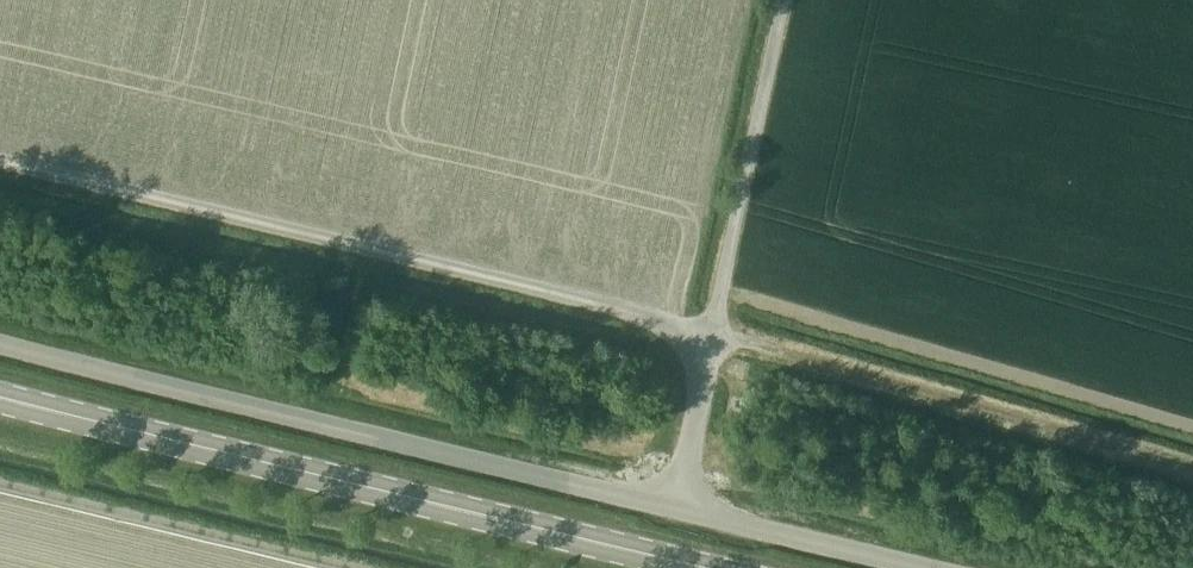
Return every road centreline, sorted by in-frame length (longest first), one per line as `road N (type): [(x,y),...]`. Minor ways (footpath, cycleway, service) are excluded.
road 1 (unclassified): [(674,506),(712,331),(0,161)]
road 2 (primary): [(697,567),(0,391)]
road 3 (unclassified): [(674,506),(0,343)]
road 4 (track): [(1192,468),(712,331)]
road 5 (unclassified): [(933,567),(674,506)]

